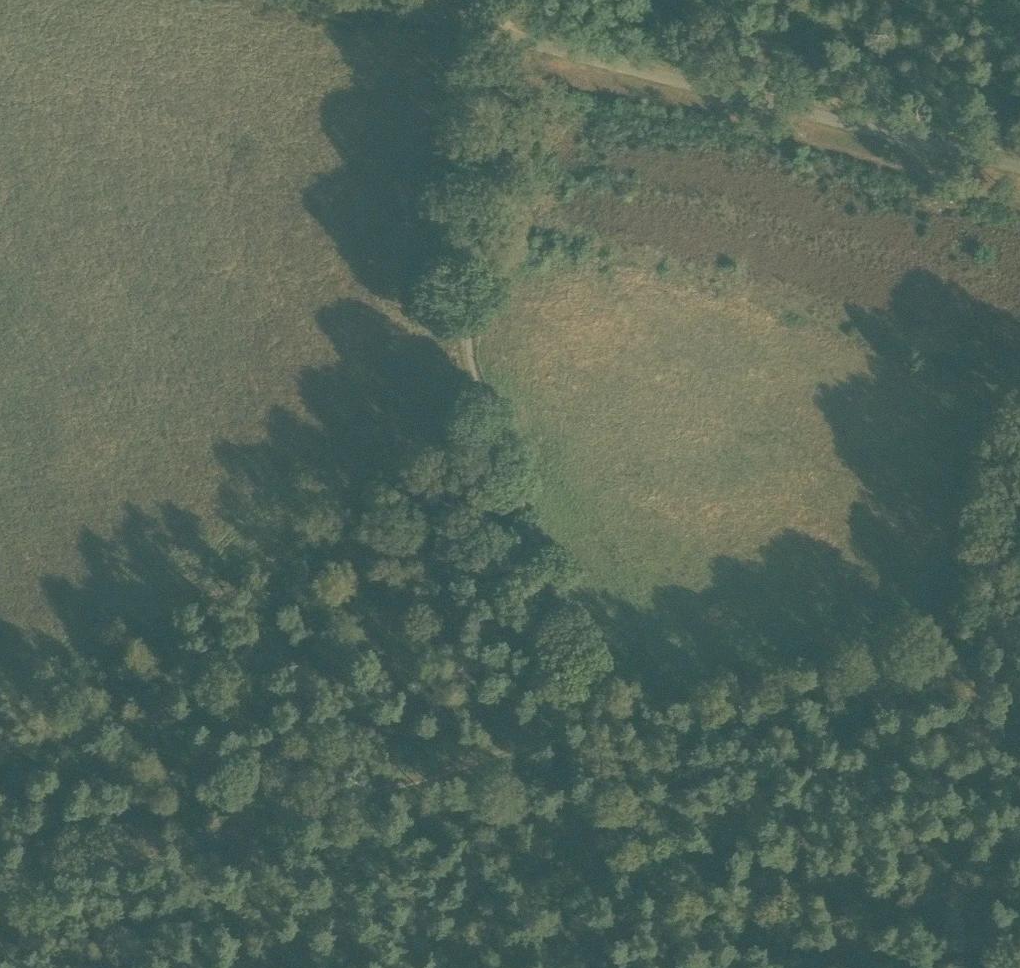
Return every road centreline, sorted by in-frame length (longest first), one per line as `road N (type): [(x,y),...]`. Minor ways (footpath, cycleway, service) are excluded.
road 1 (unclassified): [(671,967),(599,720),(474,361),(473,192),(505,45)]
road 2 (track): [(599,720),(0,895)]
road 3 (unclassified): [(1019,167),(505,45)]
road 4 (track): [(790,0),(762,106),(772,139),(799,157),(1019,217)]
road 5 (unclassified): [(314,0),(505,45)]

